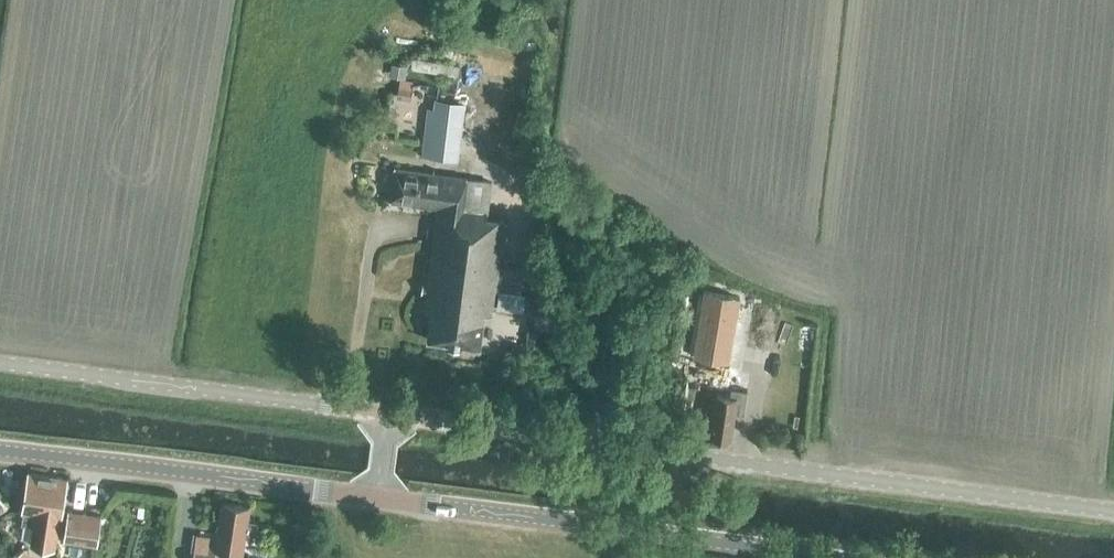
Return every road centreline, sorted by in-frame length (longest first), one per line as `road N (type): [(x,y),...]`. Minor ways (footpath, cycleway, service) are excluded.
road 1 (unclassified): [(1113,512),(389,414)]
road 2 (tertiary): [(814,557),(377,498)]
road 3 (unclassified): [(389,414),(0,363)]
road 4 (tertiary): [(377,498),(0,451)]

